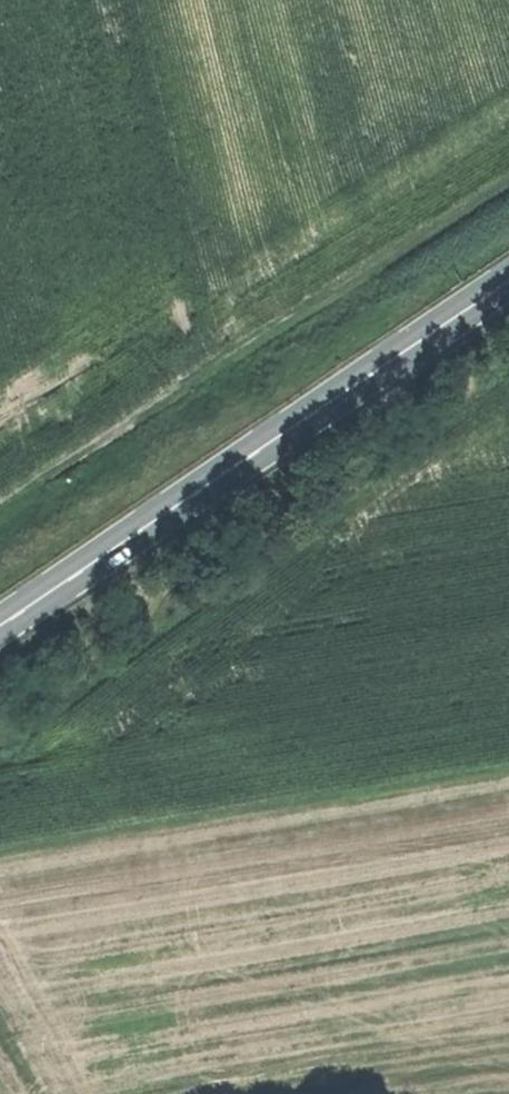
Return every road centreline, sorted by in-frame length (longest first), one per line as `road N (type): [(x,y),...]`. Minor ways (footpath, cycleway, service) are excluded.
road 1 (primary): [(508,285),(0,629)]
road 2 (track): [(508,191),(0,509)]

